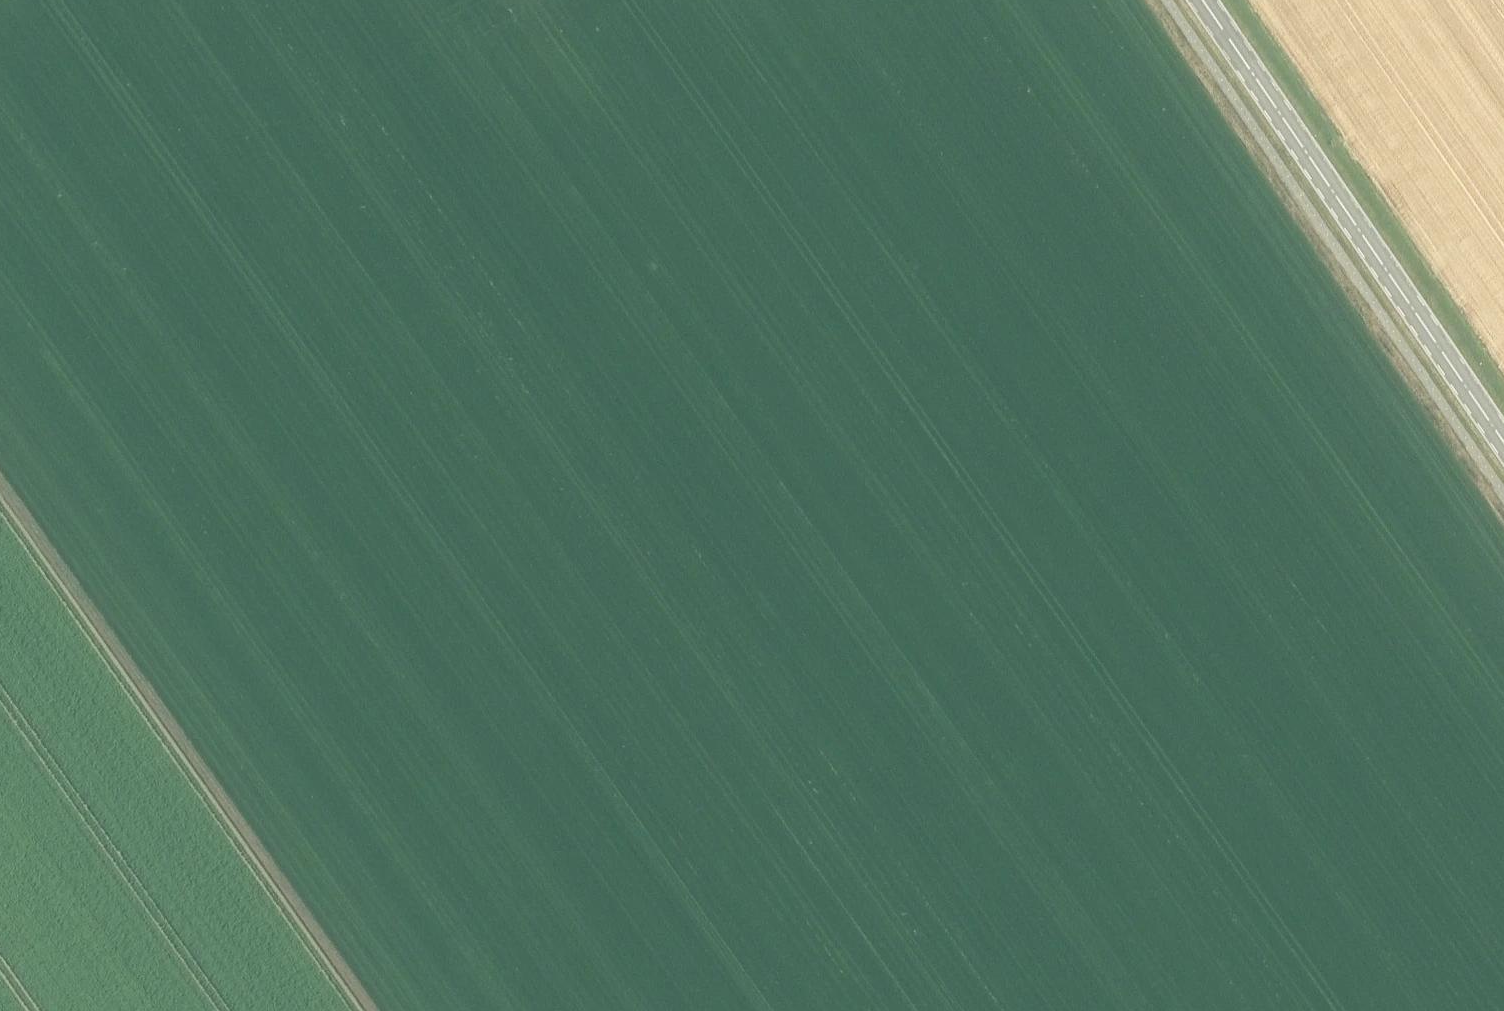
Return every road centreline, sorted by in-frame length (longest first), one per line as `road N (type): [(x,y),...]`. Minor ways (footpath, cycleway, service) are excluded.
road 1 (secondary): [(1503,450),(1193,0)]

